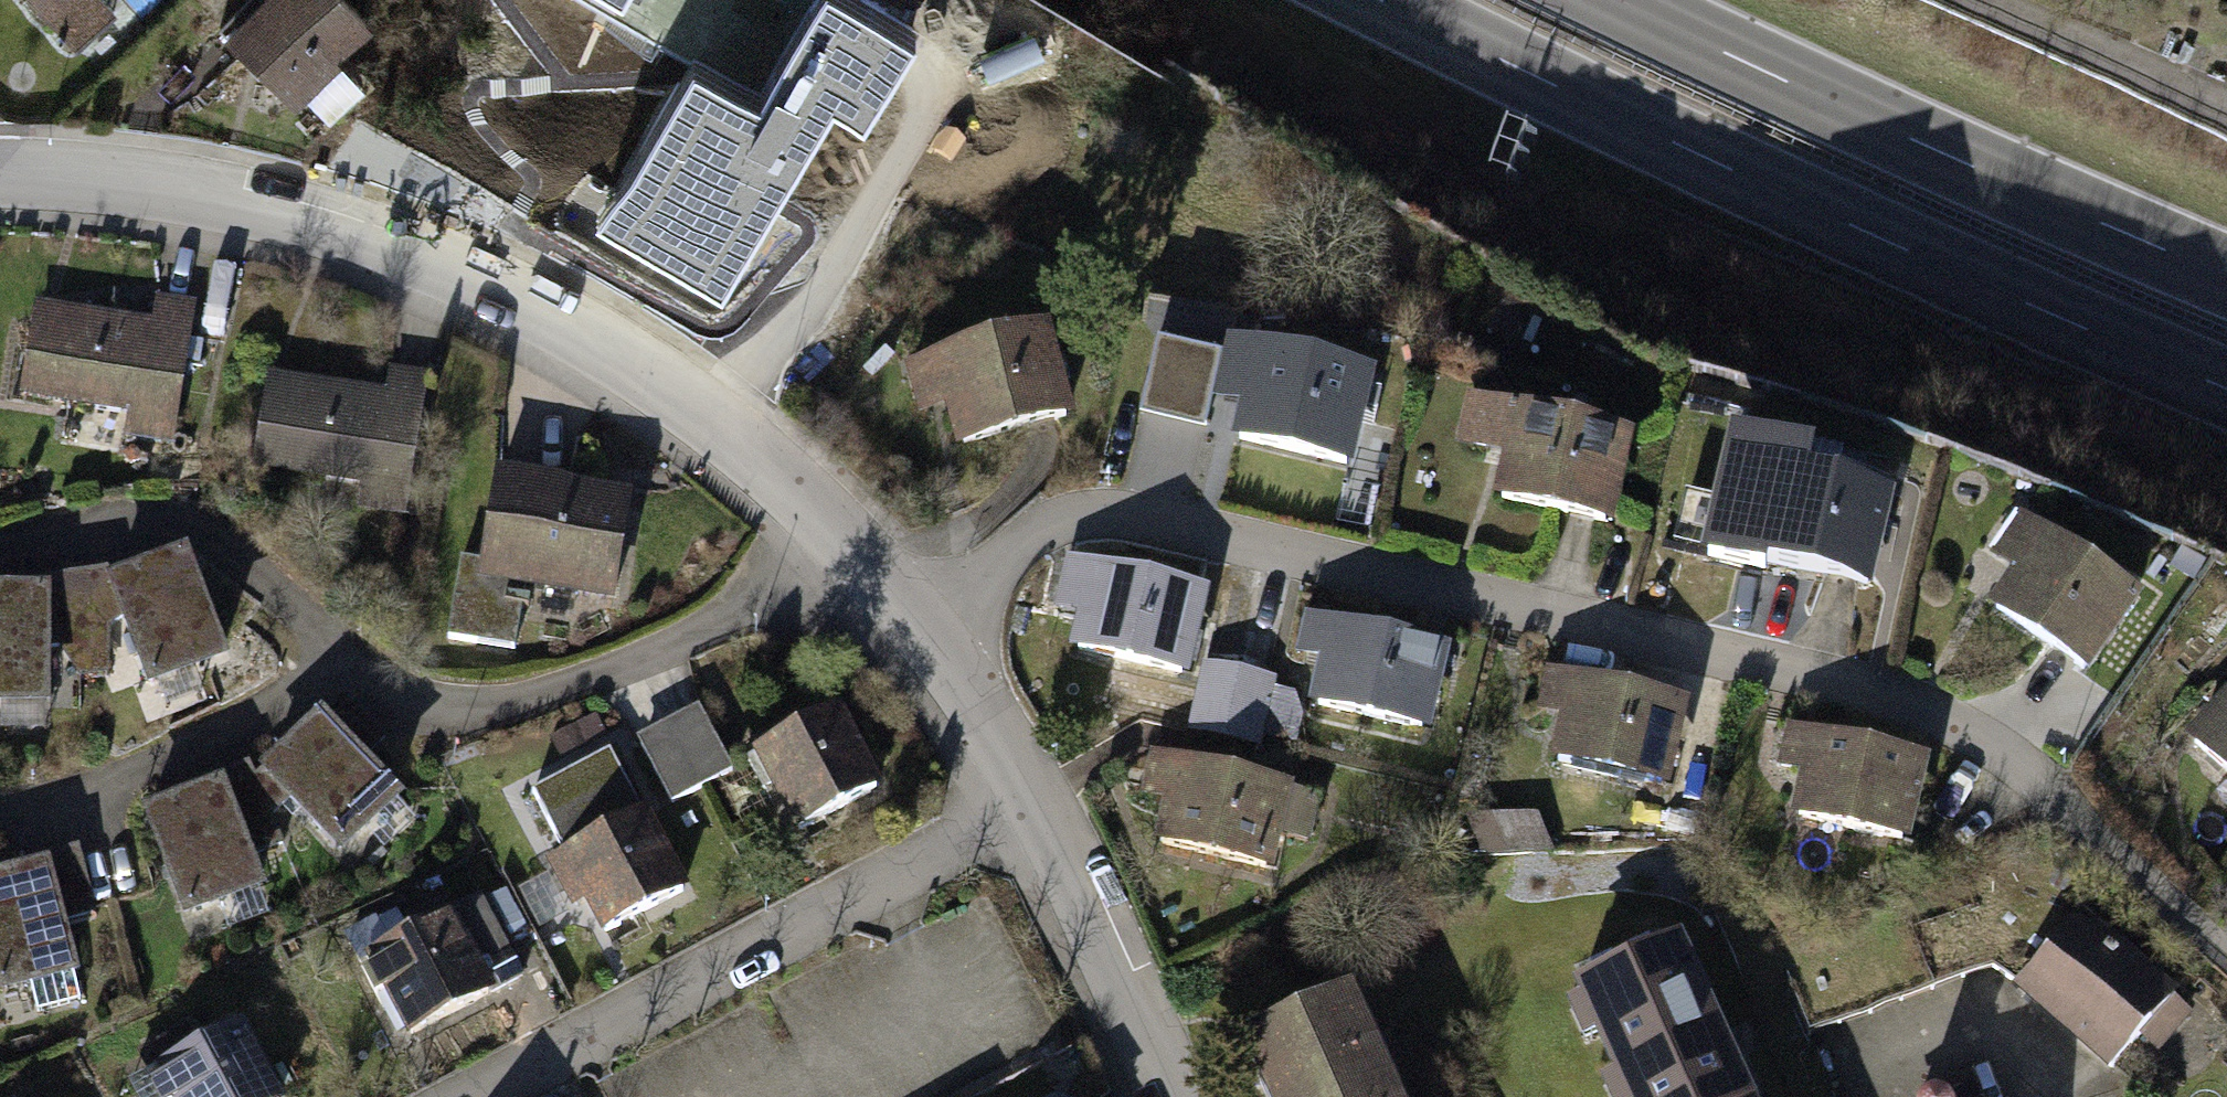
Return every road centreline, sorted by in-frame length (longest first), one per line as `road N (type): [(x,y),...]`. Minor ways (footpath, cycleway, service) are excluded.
road 1 (residential): [(921,615),(1044,522),(1144,506),(1997,736),(2226,948)]
road 2 (residential): [(840,532),(618,349),(300,222),(0,175)]
road 3 (trunk): [(1383,0),(1879,238),(2226,388)]
road 4 (trunk): [(2226,276),(1615,0)]
road 5 (residential): [(1041,800),(485,1096)]
road 6 (residential): [(840,532),(658,634),(534,681),(426,693),(354,668)]
road 7 (residential): [(354,668),(214,528),(115,521),(0,563)]
road 8 (residential): [(354,668),(127,789),(0,819)]
road 9 (residential): [(1173,1096),(1041,800)]
road 10 (residential): [(2226,111),(1979,0)]
road 11 (residential): [(1041,800),(921,615)]

